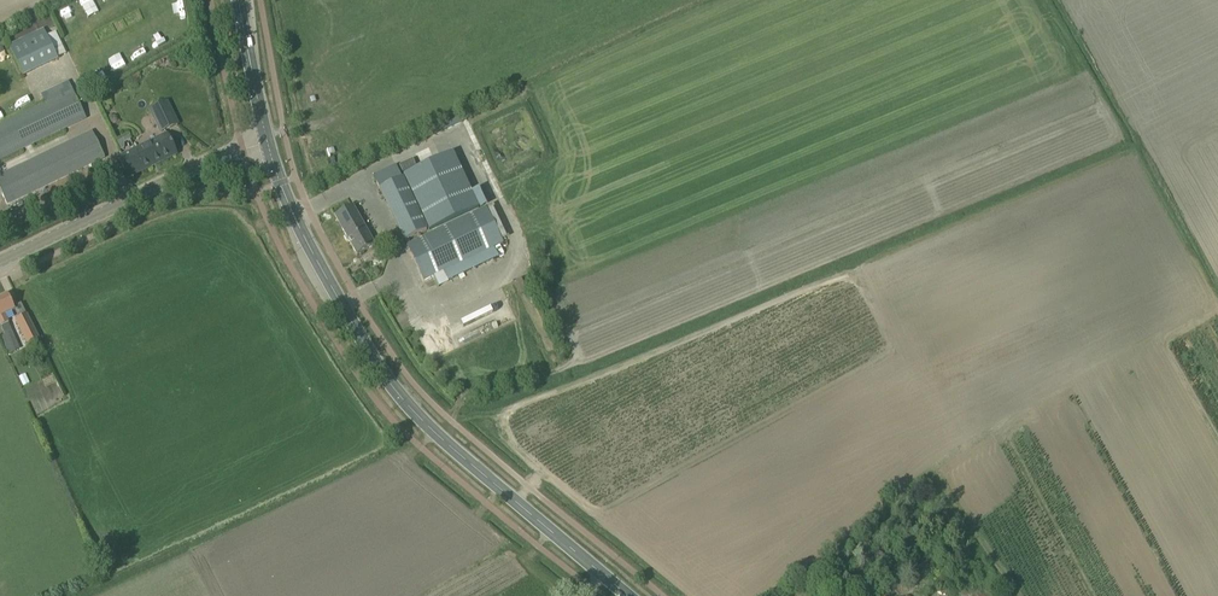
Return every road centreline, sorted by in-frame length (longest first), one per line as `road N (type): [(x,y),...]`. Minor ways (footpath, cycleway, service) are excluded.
road 1 (secondary): [(628,595),(403,400),(310,249),(266,137)]
road 2 (tertiary): [(0,263),(266,137)]
road 3 (secondary): [(266,137),(239,0)]

